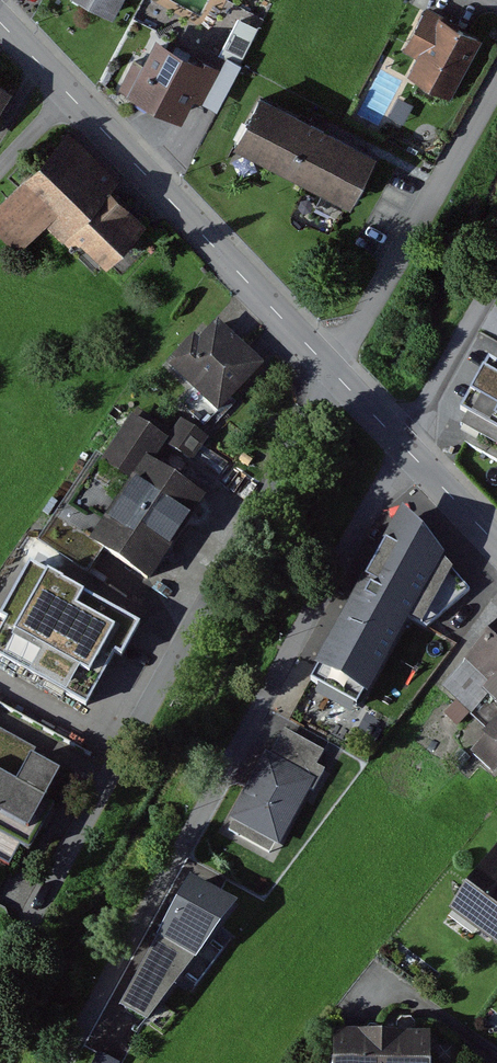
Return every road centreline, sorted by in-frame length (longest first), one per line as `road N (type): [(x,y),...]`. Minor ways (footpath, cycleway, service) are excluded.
road 1 (residential): [(406,447),(73,1062)]
road 2 (residential): [(0,972),(333,371)]
road 3 (residential): [(72,95),(333,371)]
road 4 (residential): [(333,371),(496,94)]
road 5 (residential): [(496,285),(406,447)]
road 6 (residential): [(406,447),(496,544)]

